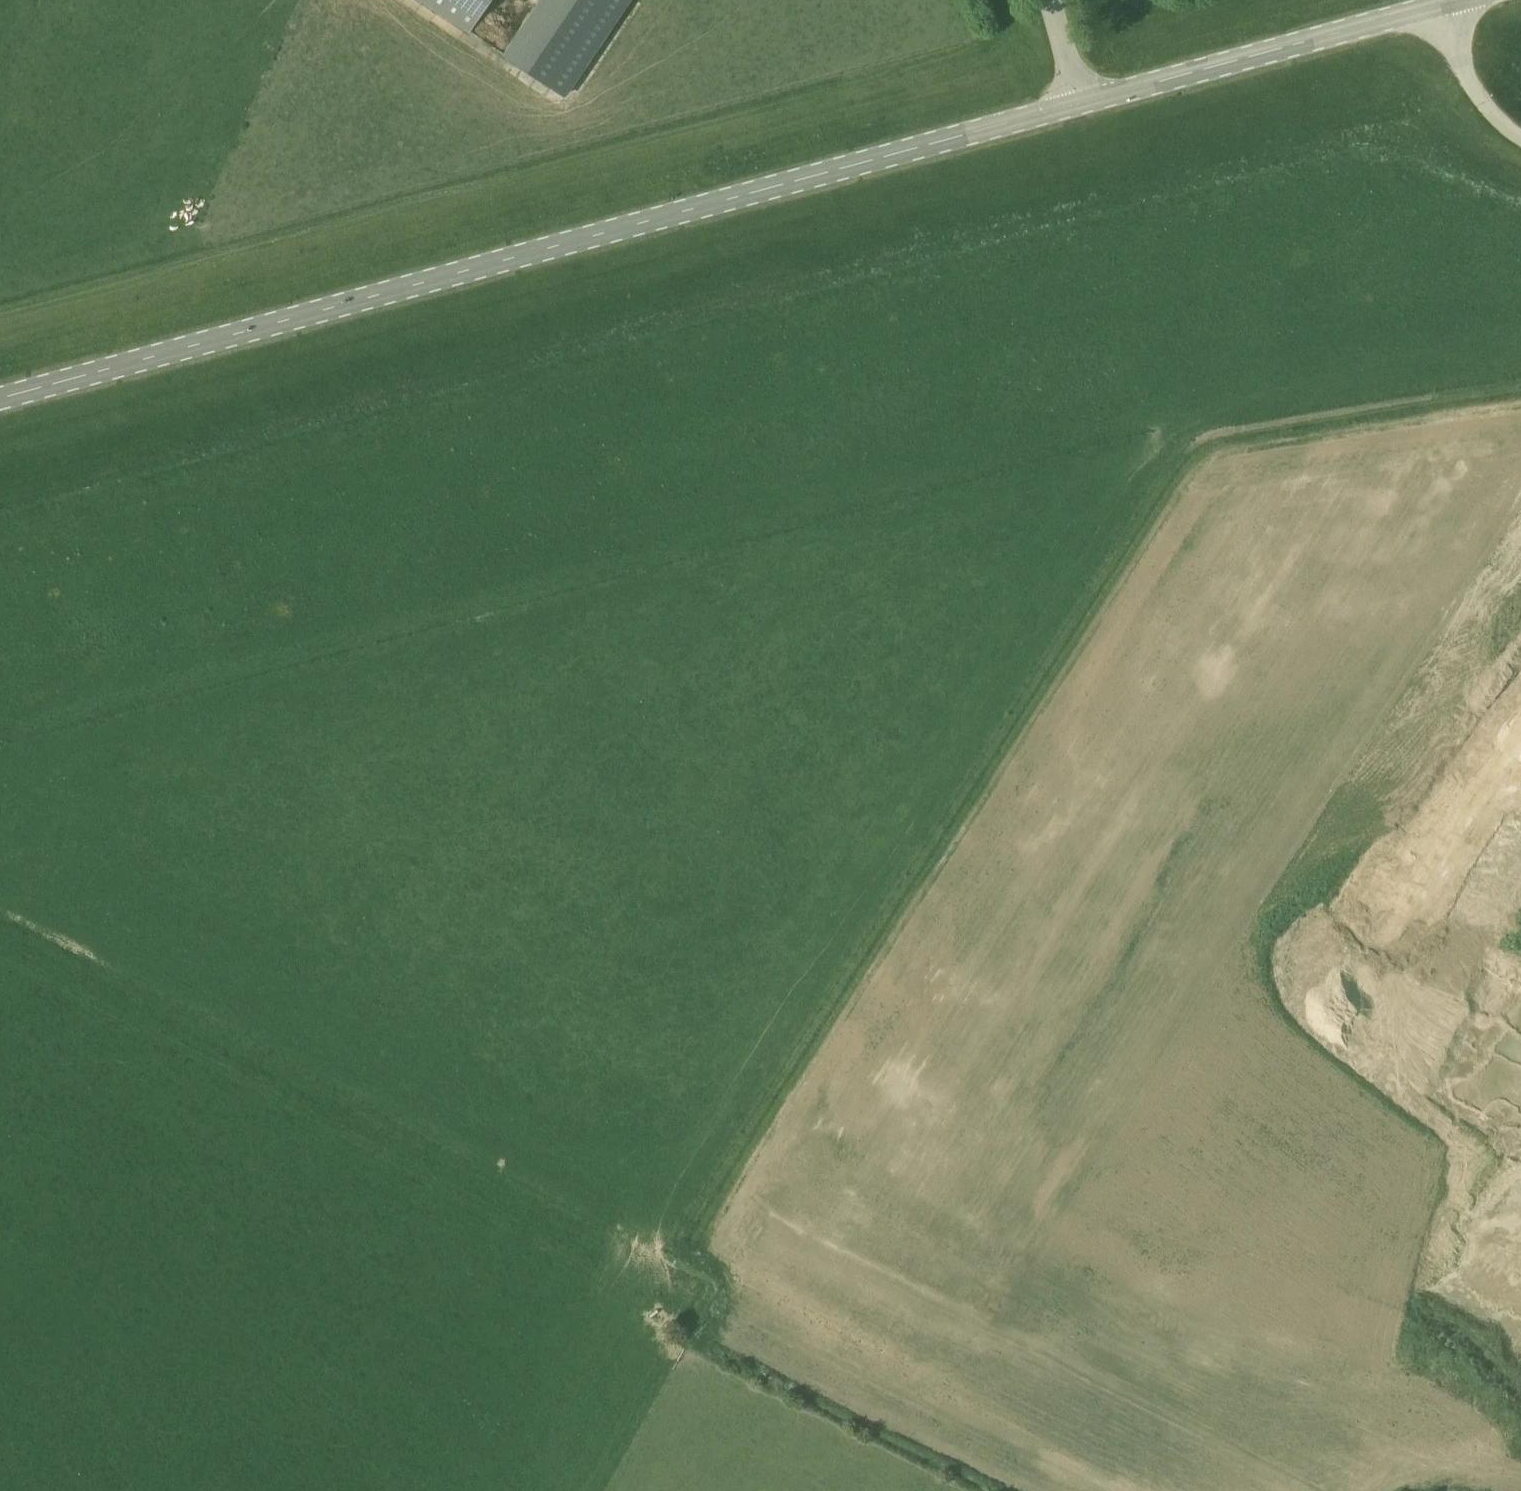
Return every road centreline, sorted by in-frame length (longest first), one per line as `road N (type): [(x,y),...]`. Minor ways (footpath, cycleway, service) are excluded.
road 1 (tertiary): [(1086,104),(0,398)]
road 2 (tertiary): [(1450,4),(1086,104)]
road 3 (unclassified): [(1520,139),(1477,95),(1450,4)]

